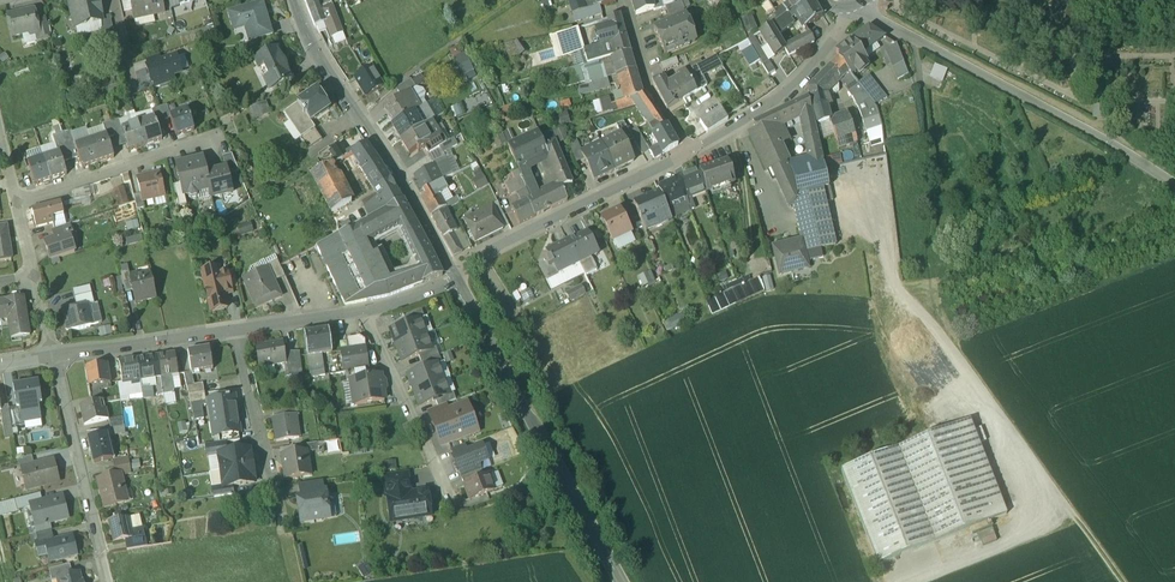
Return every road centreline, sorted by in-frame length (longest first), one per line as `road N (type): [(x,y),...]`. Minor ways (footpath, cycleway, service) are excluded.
road 1 (unclassified): [(859,0),(873,17),(1174,185)]
road 2 (secondary): [(457,277),(622,581)]
road 3 (secondary): [(295,0),(329,71),(452,269)]
road 4 (residential): [(690,149),(452,269)]
road 5 (track): [(935,327),(1073,519)]
road 6 (residential): [(110,581),(51,357)]
road 7 (residential): [(364,309),(456,512)]
road 8 (residential): [(843,0),(831,37),(793,83),(690,149)]
road 9 (residential): [(15,203),(210,138)]
road 10 (residential): [(237,331),(281,524)]
road 11 (residential): [(237,331),(51,357)]
road 12 (track): [(935,327),(895,284),(878,168)]
road 13 (residential): [(623,0),(647,85),(690,149)]
road 14 (residential): [(364,309),(237,331)]

